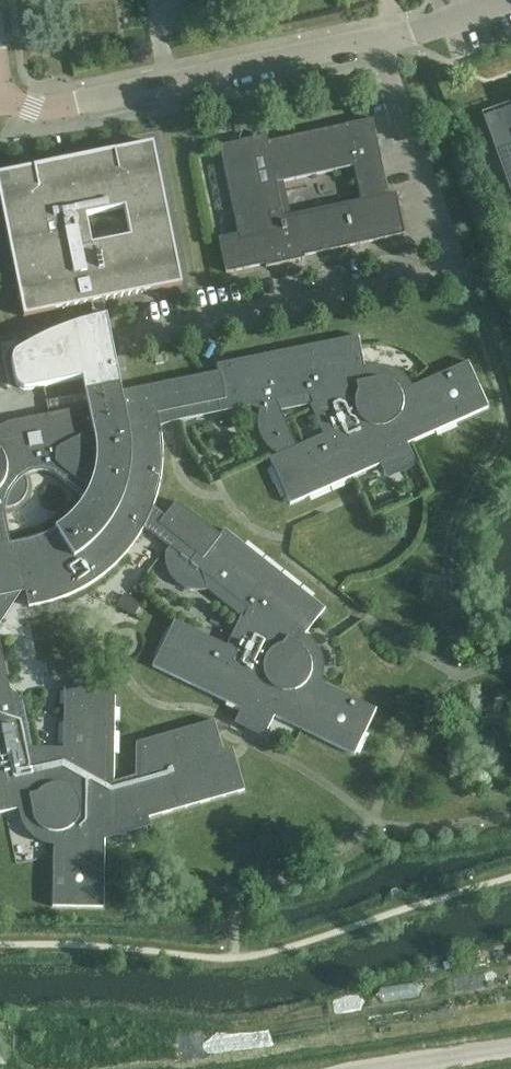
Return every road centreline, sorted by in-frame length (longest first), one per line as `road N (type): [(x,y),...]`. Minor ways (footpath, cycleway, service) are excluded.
road 1 (residential): [(132,341),(459,270),(375,40)]
road 2 (residential): [(0,97),(49,109),(375,40)]
road 3 (track): [(459,270),(508,428),(462,500),(436,569)]
road 4 (track): [(436,569),(451,608),(439,627),(422,633),(397,622),(390,606),(394,586),(422,569)]
road 5 (residential): [(375,40),(507,0)]

